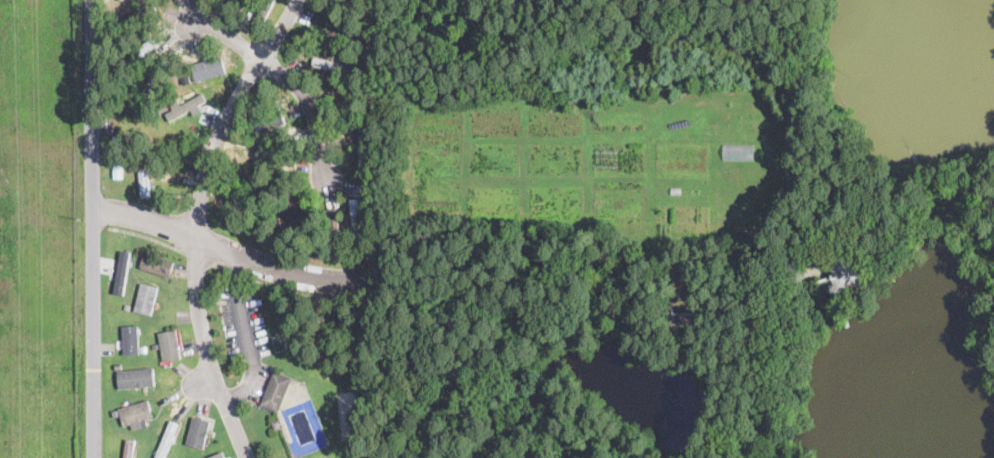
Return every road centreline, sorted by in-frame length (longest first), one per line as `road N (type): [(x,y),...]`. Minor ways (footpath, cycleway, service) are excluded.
road 1 (residential): [(245,457),(201,323),(200,197),(231,105),(297,0)]
road 2 (residential): [(93,457),(88,0)]
road 3 (residential): [(92,208),(144,216),(314,276),(369,279)]
road 4 (residential): [(330,180),(304,93),(184,0)]

